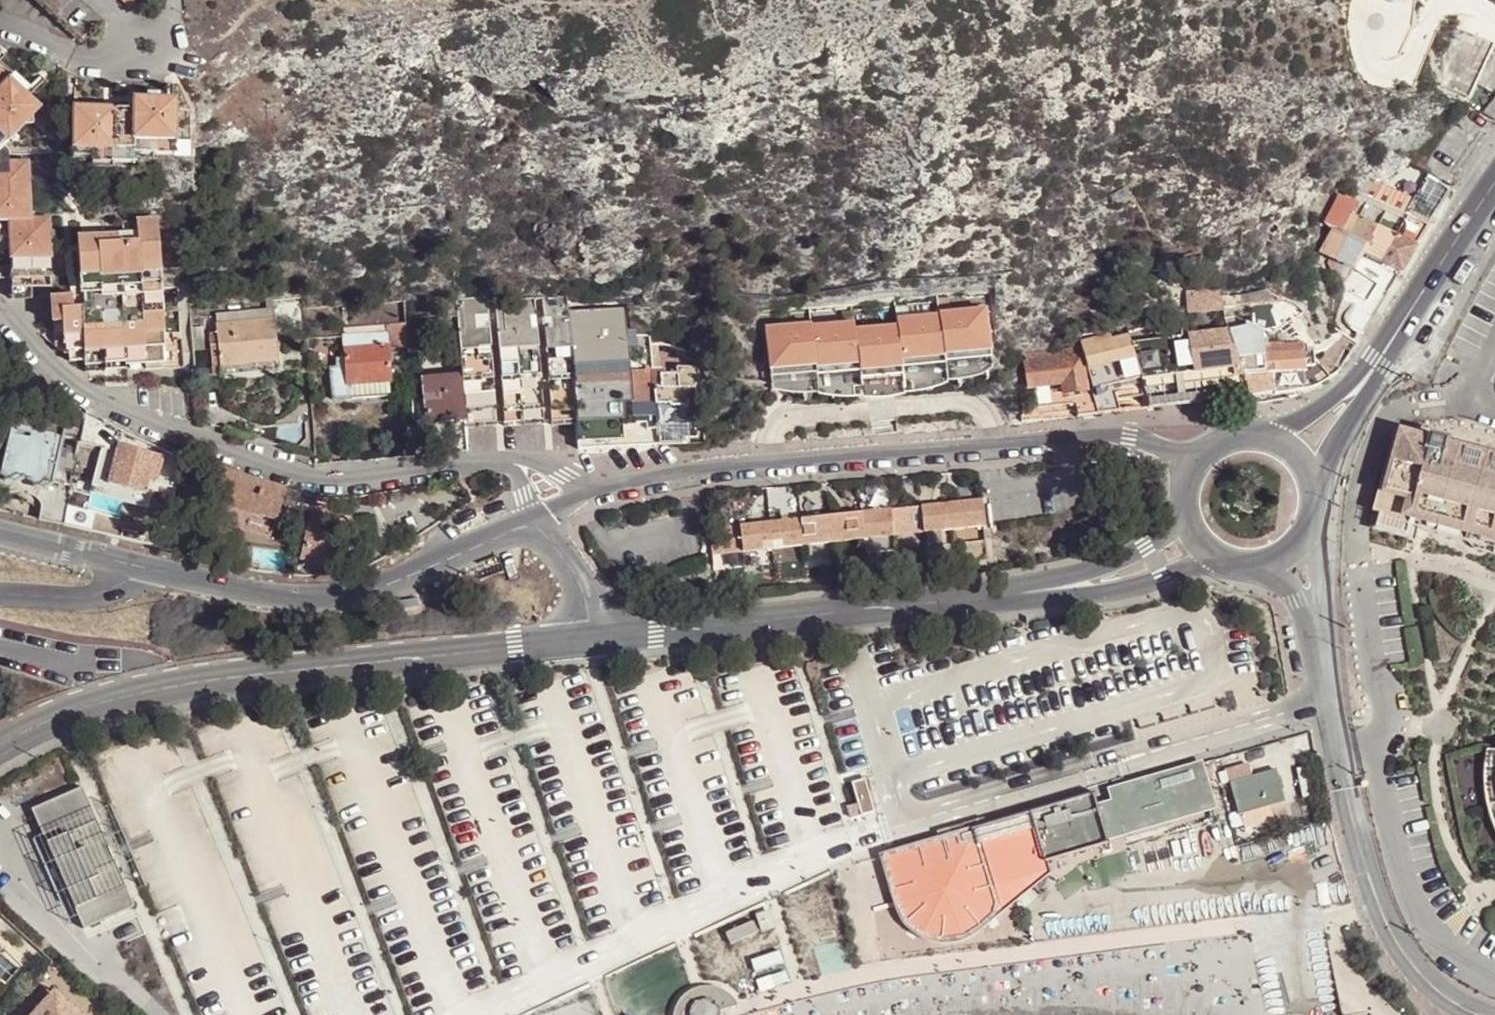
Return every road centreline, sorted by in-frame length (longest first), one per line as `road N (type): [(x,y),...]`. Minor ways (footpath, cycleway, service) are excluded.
road 1 (residential): [(1214,448),(1187,454),(1104,434),(833,453),(598,492)]
road 2 (secondary): [(0,745),(100,702),(194,682),(592,639)]
road 3 (residential): [(0,322),(92,406),(181,445),(308,482),(367,483),(494,459)]
road 4 (secondary): [(592,639),(1074,585)]
road 5 (unclassified): [(1316,637),(1361,869),(1403,955),(1437,988),(1487,1014)]
road 6 (residential): [(130,564),(263,594),(329,597),(377,588),(533,527)]
road 7 (secondary): [(1494,180),(1378,359)]
road 8 (secondary): [(1309,501),(1378,359)]
road 9 (secondary): [(1074,585),(1125,587),(1223,555)]
road 10 (secondary): [(1378,359),(1318,410),(1255,438)]
road 11 (residential): [(0,593),(95,597),(120,585),(130,564)]
road 12 (secondary): [(1187,500),(1164,536),(1074,585)]
road 13 (residential): [(0,531),(130,564)]
road 14 (residential): [(533,527),(581,587),(592,639)]
road 15 (unclassified): [(1316,637),(1321,596),(1306,512)]

